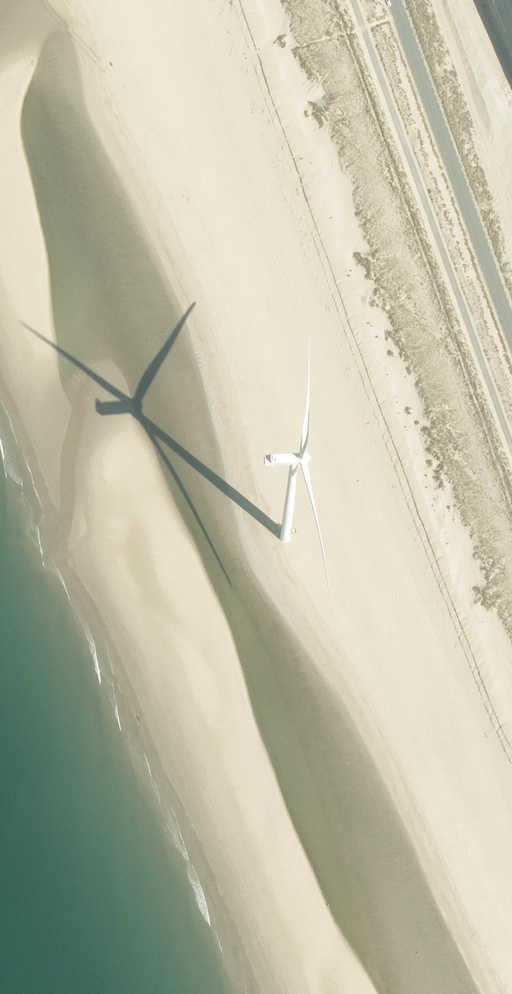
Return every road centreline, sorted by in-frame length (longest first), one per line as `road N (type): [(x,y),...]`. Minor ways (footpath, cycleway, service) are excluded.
road 1 (unclassified): [(394,0),(511,333)]

